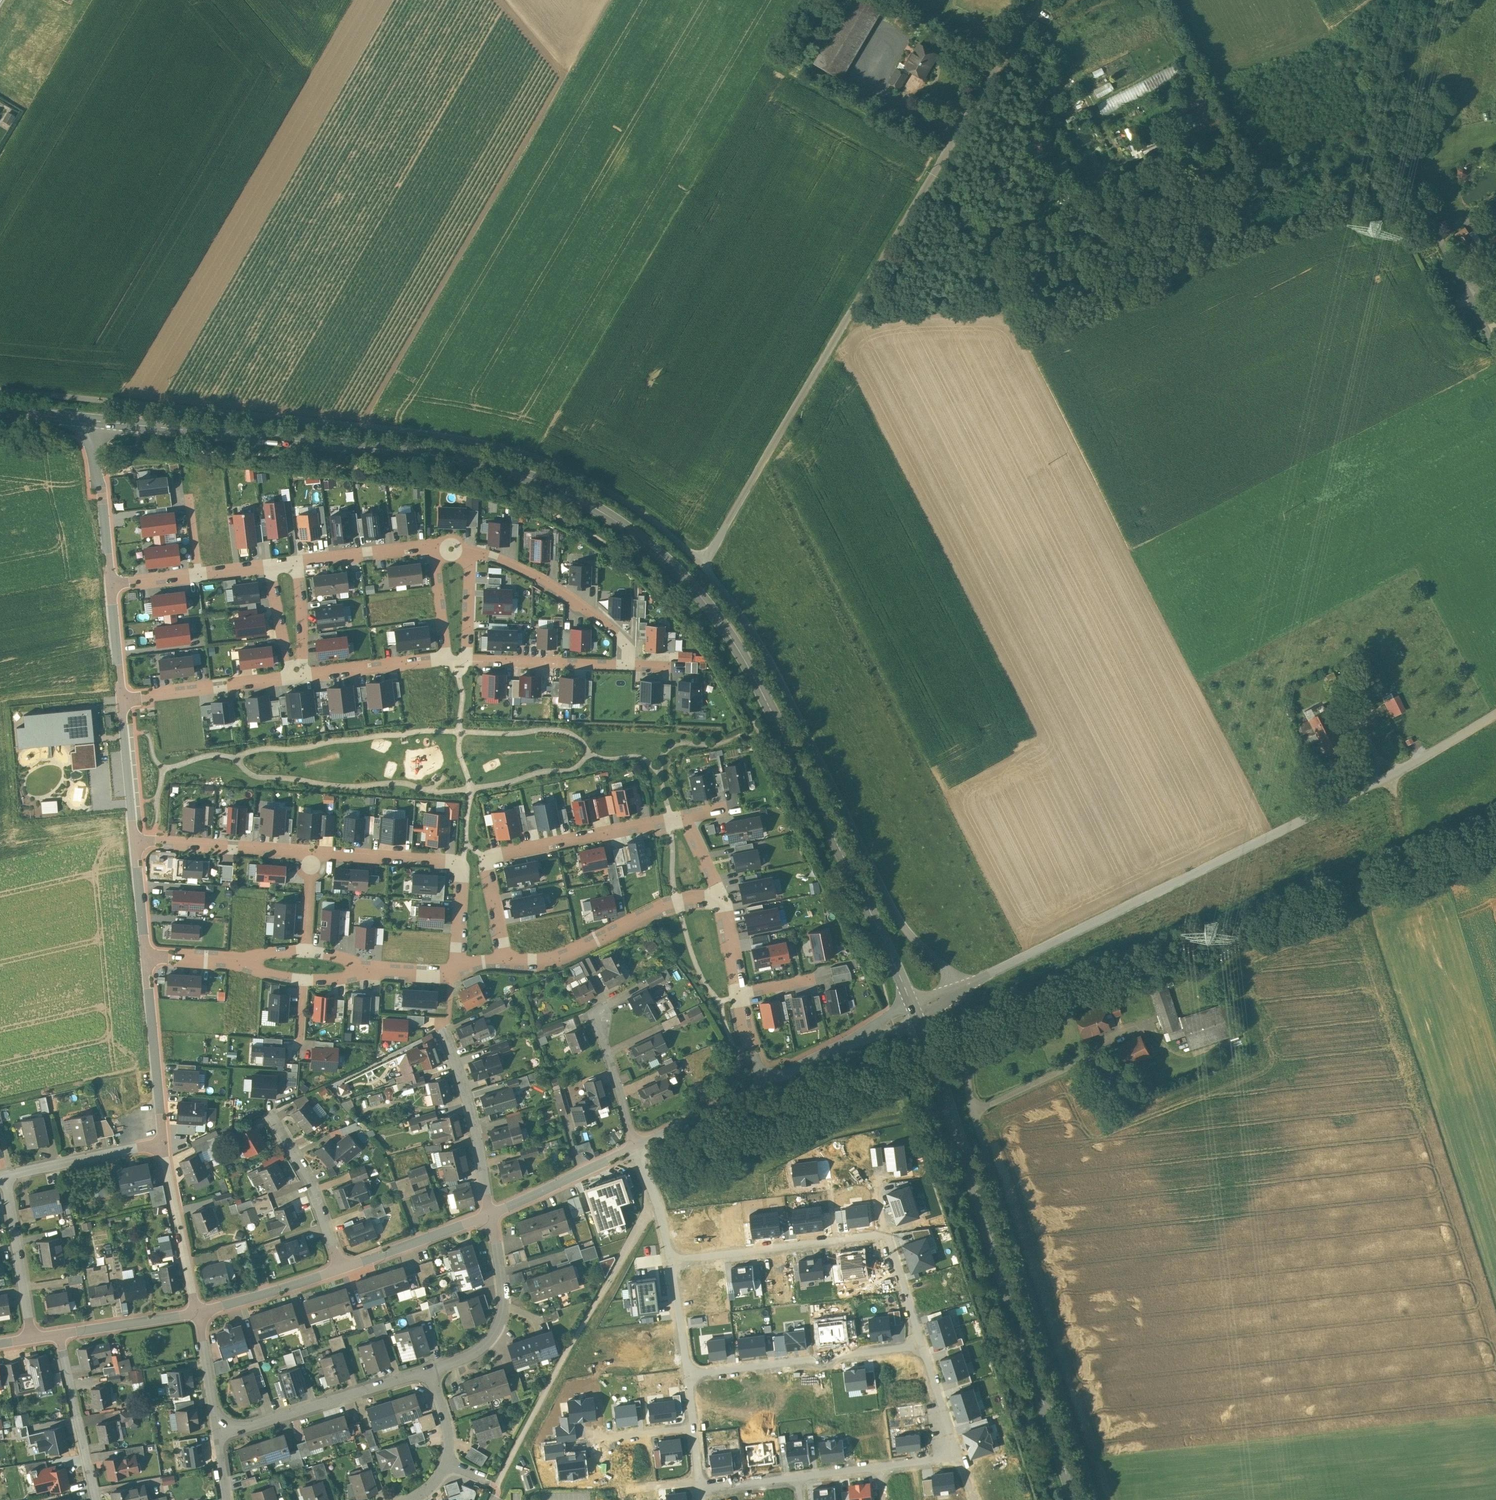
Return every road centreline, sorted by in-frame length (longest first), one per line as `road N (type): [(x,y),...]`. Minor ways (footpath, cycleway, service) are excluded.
road 1 (secondary): [(94,420),(465,459),(551,485),(612,518),(684,578),(741,653),(915,1010)]
road 2 (residential): [(0,391),(502,447),(602,487),(701,561)]
road 3 (unclassified): [(701,561),(1036,0)]
road 4 (unclassified): [(1495,716),(955,991)]
road 5 (residential): [(955,991),(972,1109),(1097,1499)]
road 6 (secondary): [(915,1010),(1075,1499)]
road 7 (residential): [(701,561),(758,642),(898,917),(955,991)]
road 8 (residential): [(508,962),(491,860),(685,818)]
road 9 (residential): [(311,862),(335,852),(458,863),(452,972)]
road 10 (residential): [(687,1377),(924,1347)]
road 11 (residential): [(508,962),(565,958),(669,905),(723,901)]
road 12 (residential): [(216,1435),(429,1370)]
road 13 (residential): [(670,1263),(888,1234)]
road 14 (residential): [(469,550),(577,603),(613,633),(624,666)]
road 15 (residential): [(490,1216),(471,1110),(442,1024)]
road 16 (residential): [(429,1370),(466,1358),(497,1327),(502,1294),(490,1216)]
road 17 (residential): [(163,1141),(145,954)]
road 18 (residential): [(133,838),(295,849),(311,862)]
road 19 (residential): [(341,1269),(312,1186),(269,1106)]
road 20 (residential): [(199,1310),(163,1141)]
road 21 (residential): [(122,699),(293,678)]
road 22 (residential): [(58,1334),(96,1499)]
road 23 (residential): [(915,1010),(767,1085)]
road 24 (residential): [(111,585),(94,420)]
road 25 (residential): [(32,1338),(7,1175)]
road 26 (residential): [(636,1145),(490,1216)]
road 27 (residential): [(7,1175),(163,1141)]
road 28 (residential): [(490,1216),(341,1269)]
road 29 (residential): [(467,660),(624,666)]
road 30 (residential): [(341,1269),(199,1310)]
road 31 (residential): [(413,1499),(439,1477),(449,1447),(429,1370)]
road 32 (residential): [(767,1085),(636,1145)]
road 33 (residential): [(199,1310),(58,1334)]
road 34 (residential): [(303,676),(445,659)]
road 35 (residential): [(133,838),(122,699)]
road 36 (residential): [(636,1145),(604,1044),(603,1012)]
road 37 (residential): [(297,562),(432,547)]
road 38 (residential): [(216,1435),(199,1310)]
road 39 (residential): [(670,1263),(636,1145)]

